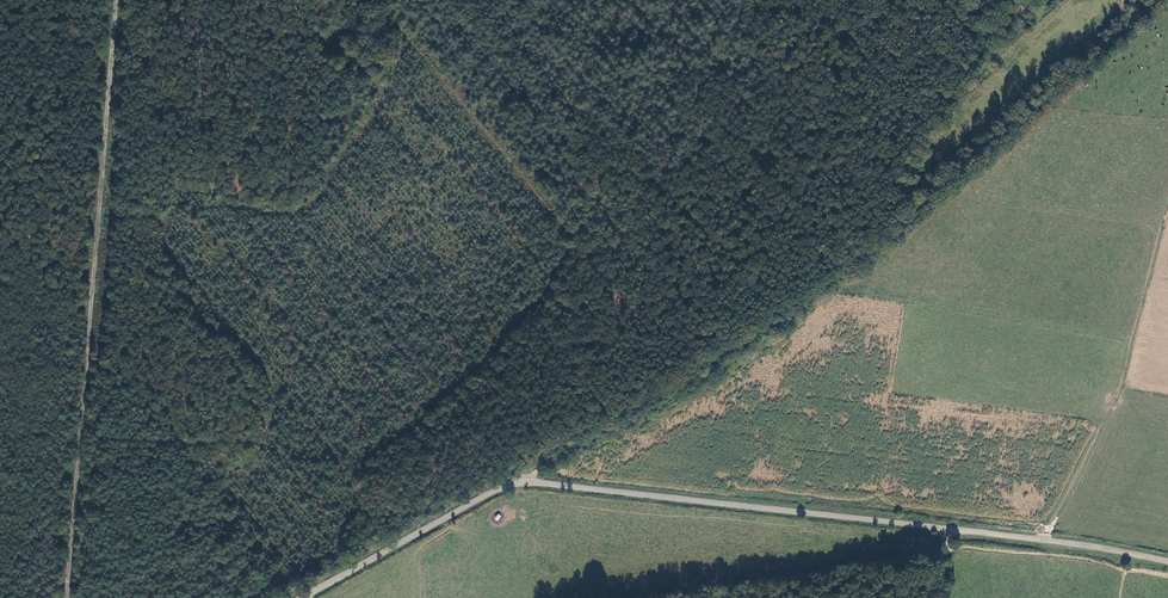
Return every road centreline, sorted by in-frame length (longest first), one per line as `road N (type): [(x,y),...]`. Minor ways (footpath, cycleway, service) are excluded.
road 1 (unclassified): [(300,597),(498,488),(526,481),(1009,536),(1167,563)]
road 2 (track): [(620,424),(722,362),(821,282),(869,217),(1045,98),(1155,0)]
road 3 (track): [(66,597),(117,0)]

